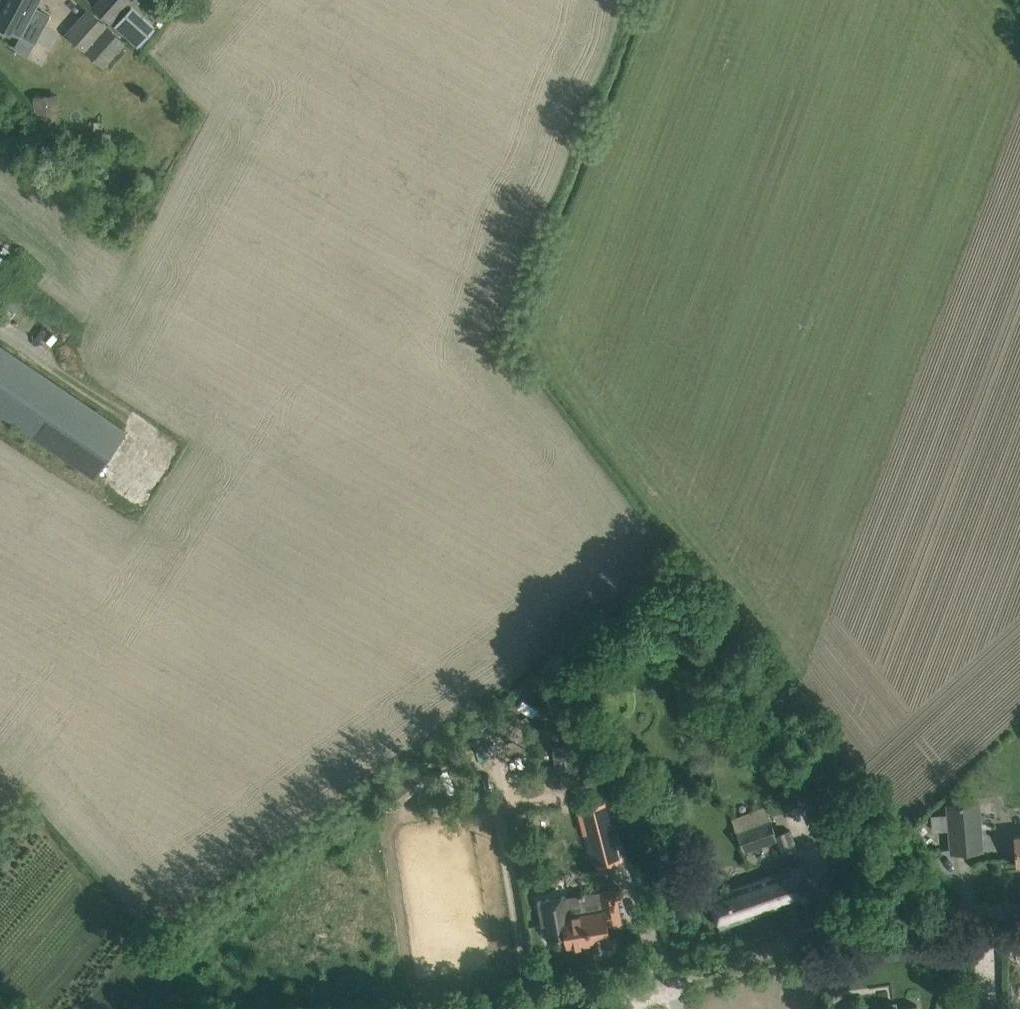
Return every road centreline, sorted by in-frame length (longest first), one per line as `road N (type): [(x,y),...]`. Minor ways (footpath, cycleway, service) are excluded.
road 1 (unclassified): [(497,1008),(875,926),(1019,913)]

